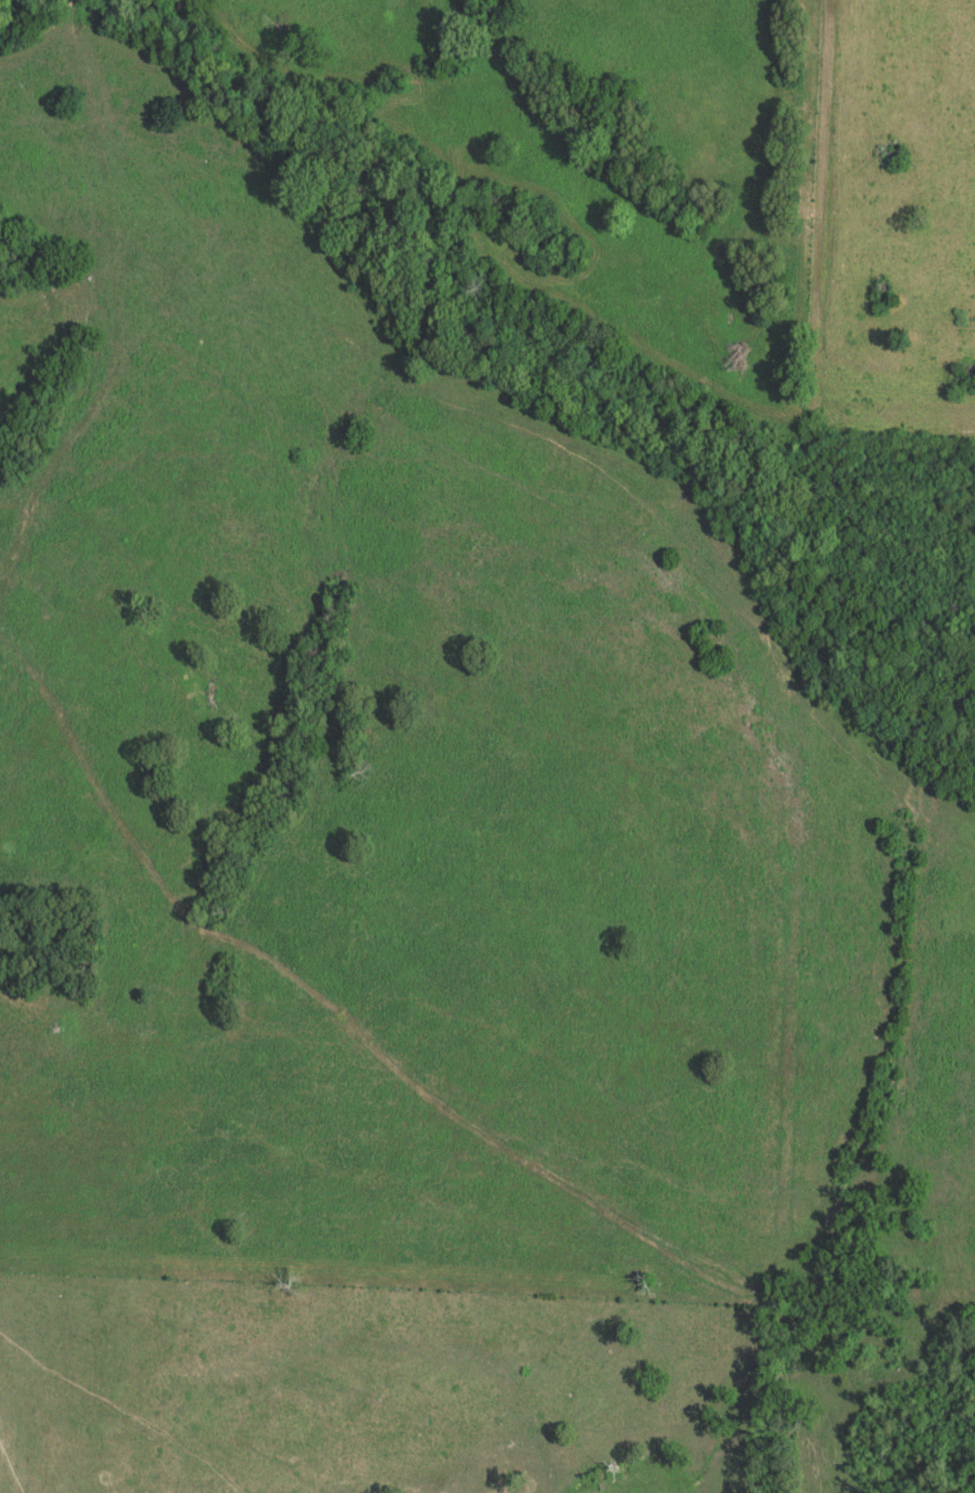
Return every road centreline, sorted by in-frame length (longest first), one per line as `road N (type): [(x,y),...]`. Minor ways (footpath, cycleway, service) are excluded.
road 1 (residential): [(0,701),(143,897),(289,1492)]

